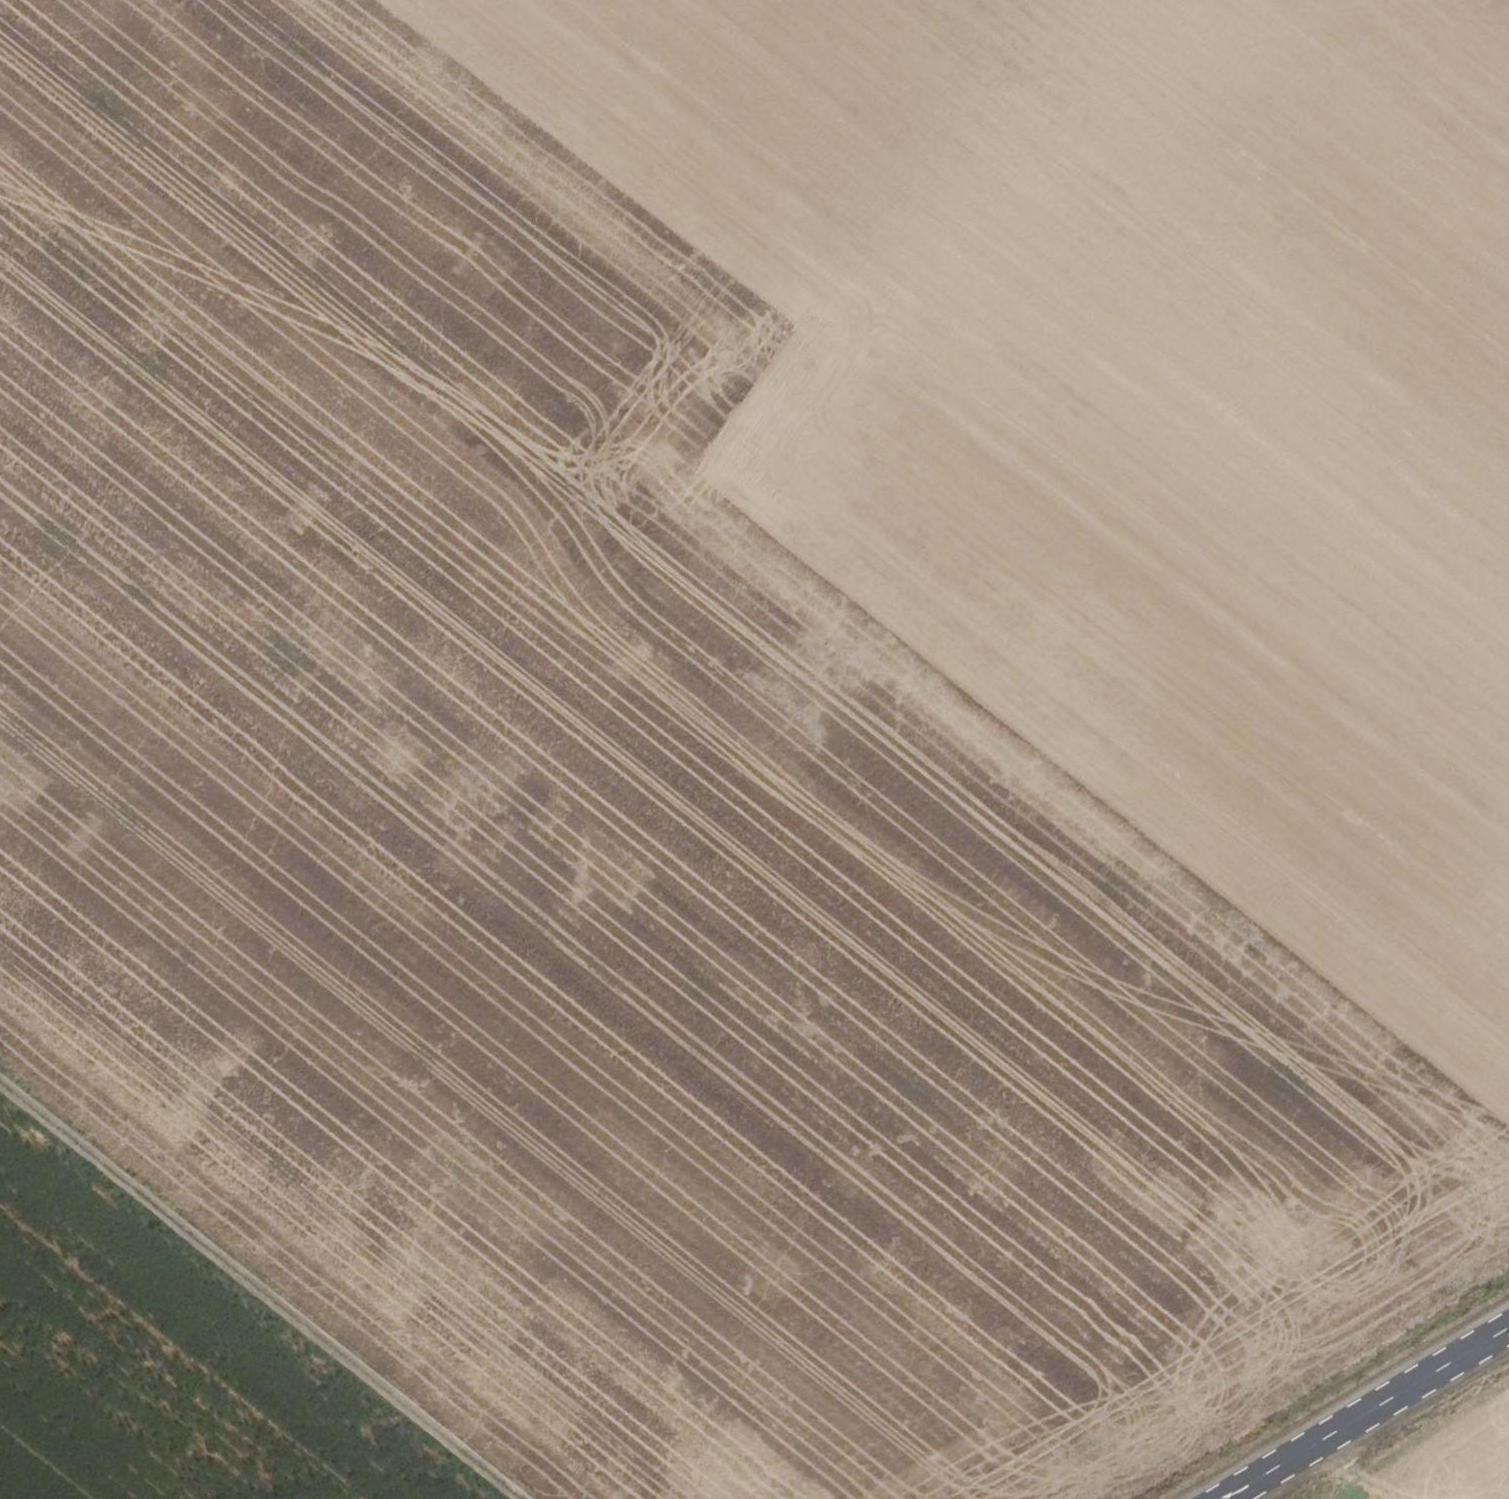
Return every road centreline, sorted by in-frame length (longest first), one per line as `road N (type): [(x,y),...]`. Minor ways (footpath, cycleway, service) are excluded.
road 1 (track): [(507,1498),(0,1083)]
road 2 (primary): [(1228,1498),(1508,1330)]

